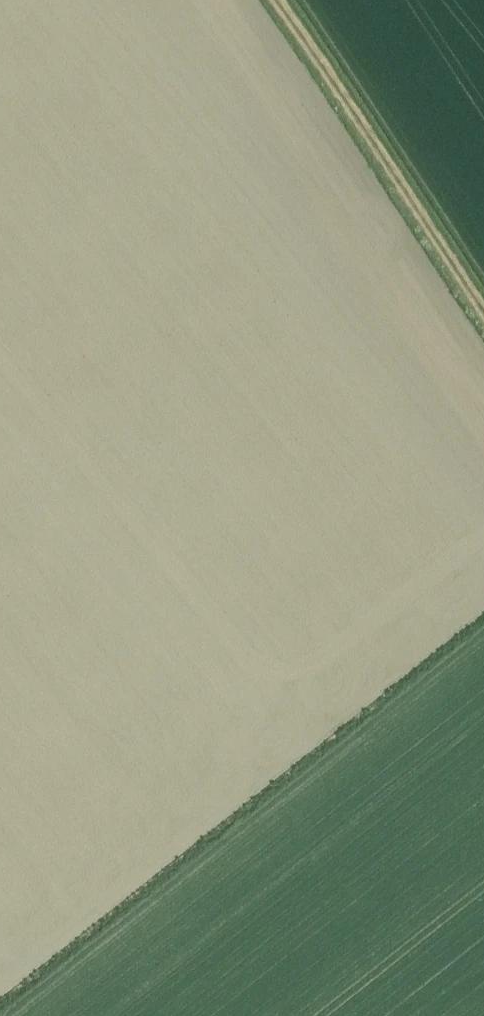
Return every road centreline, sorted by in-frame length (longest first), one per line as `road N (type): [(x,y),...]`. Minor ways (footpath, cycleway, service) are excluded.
road 1 (track): [(272,0),(483,318)]

